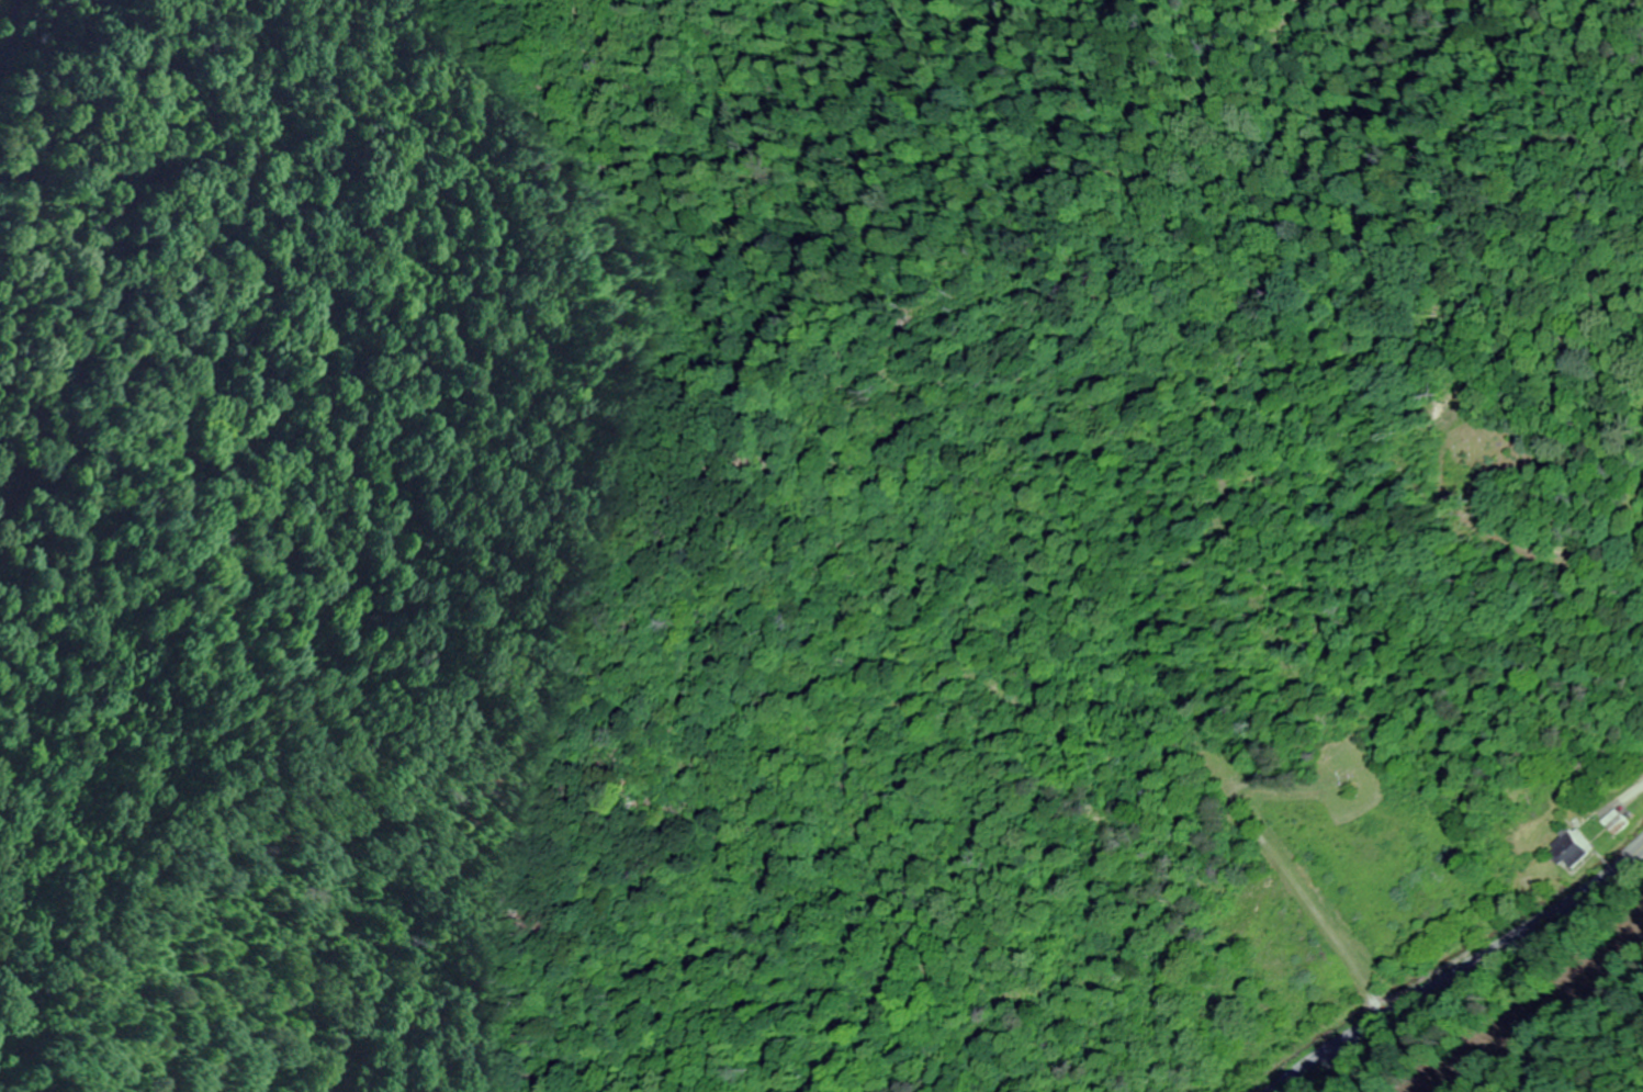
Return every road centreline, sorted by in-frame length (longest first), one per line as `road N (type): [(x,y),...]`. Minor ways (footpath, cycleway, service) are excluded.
road 1 (primary): [(1285,1091),(1642,854)]
road 2 (residential): [(1397,1018),(1369,966),(1249,802),(1230,751)]

